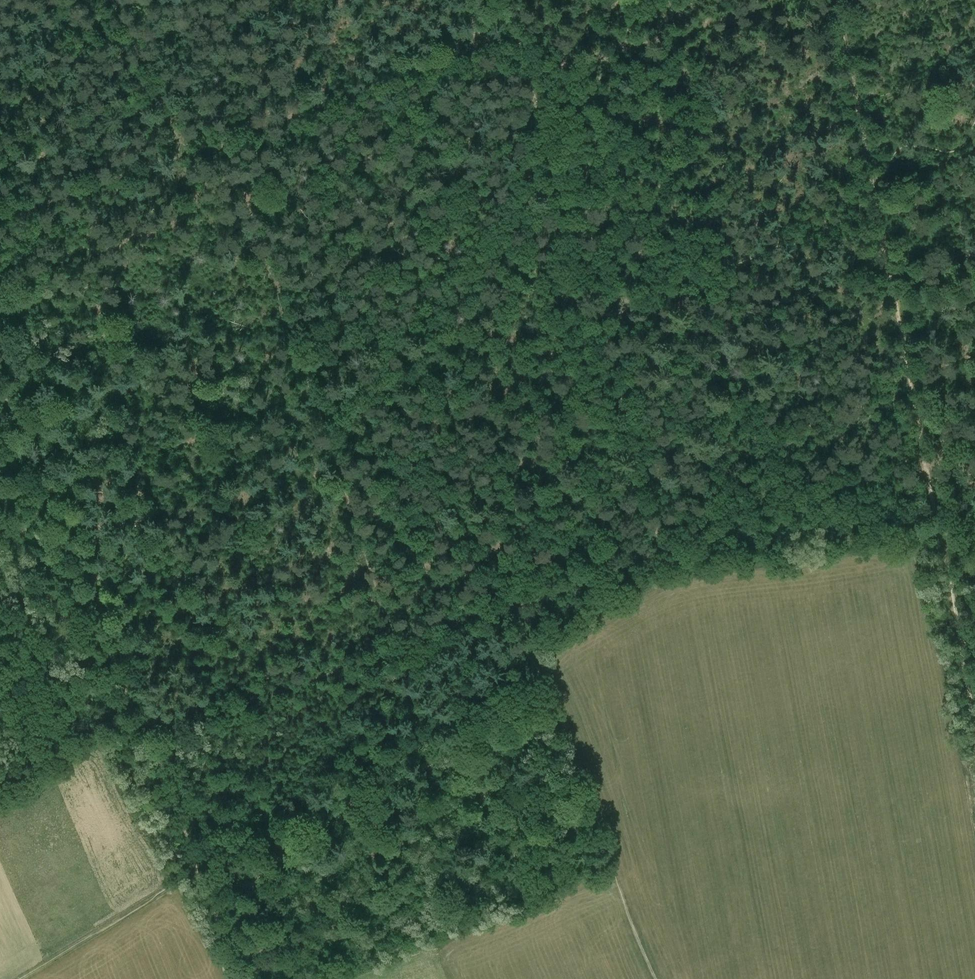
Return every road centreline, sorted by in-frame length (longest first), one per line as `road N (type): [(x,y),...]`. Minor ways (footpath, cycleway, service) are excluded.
road 1 (track): [(163,739),(974,442)]
road 2 (track): [(677,551),(597,307),(62,504)]
road 3 (track): [(621,0),(557,19),(522,47),(581,277),(597,307),(882,195)]
road 4 (track): [(0,231),(522,47)]
road 5 (track): [(876,201),(974,725)]
road 6 (track): [(0,358),(163,739)]
road 7 (track): [(22,978),(199,875)]

